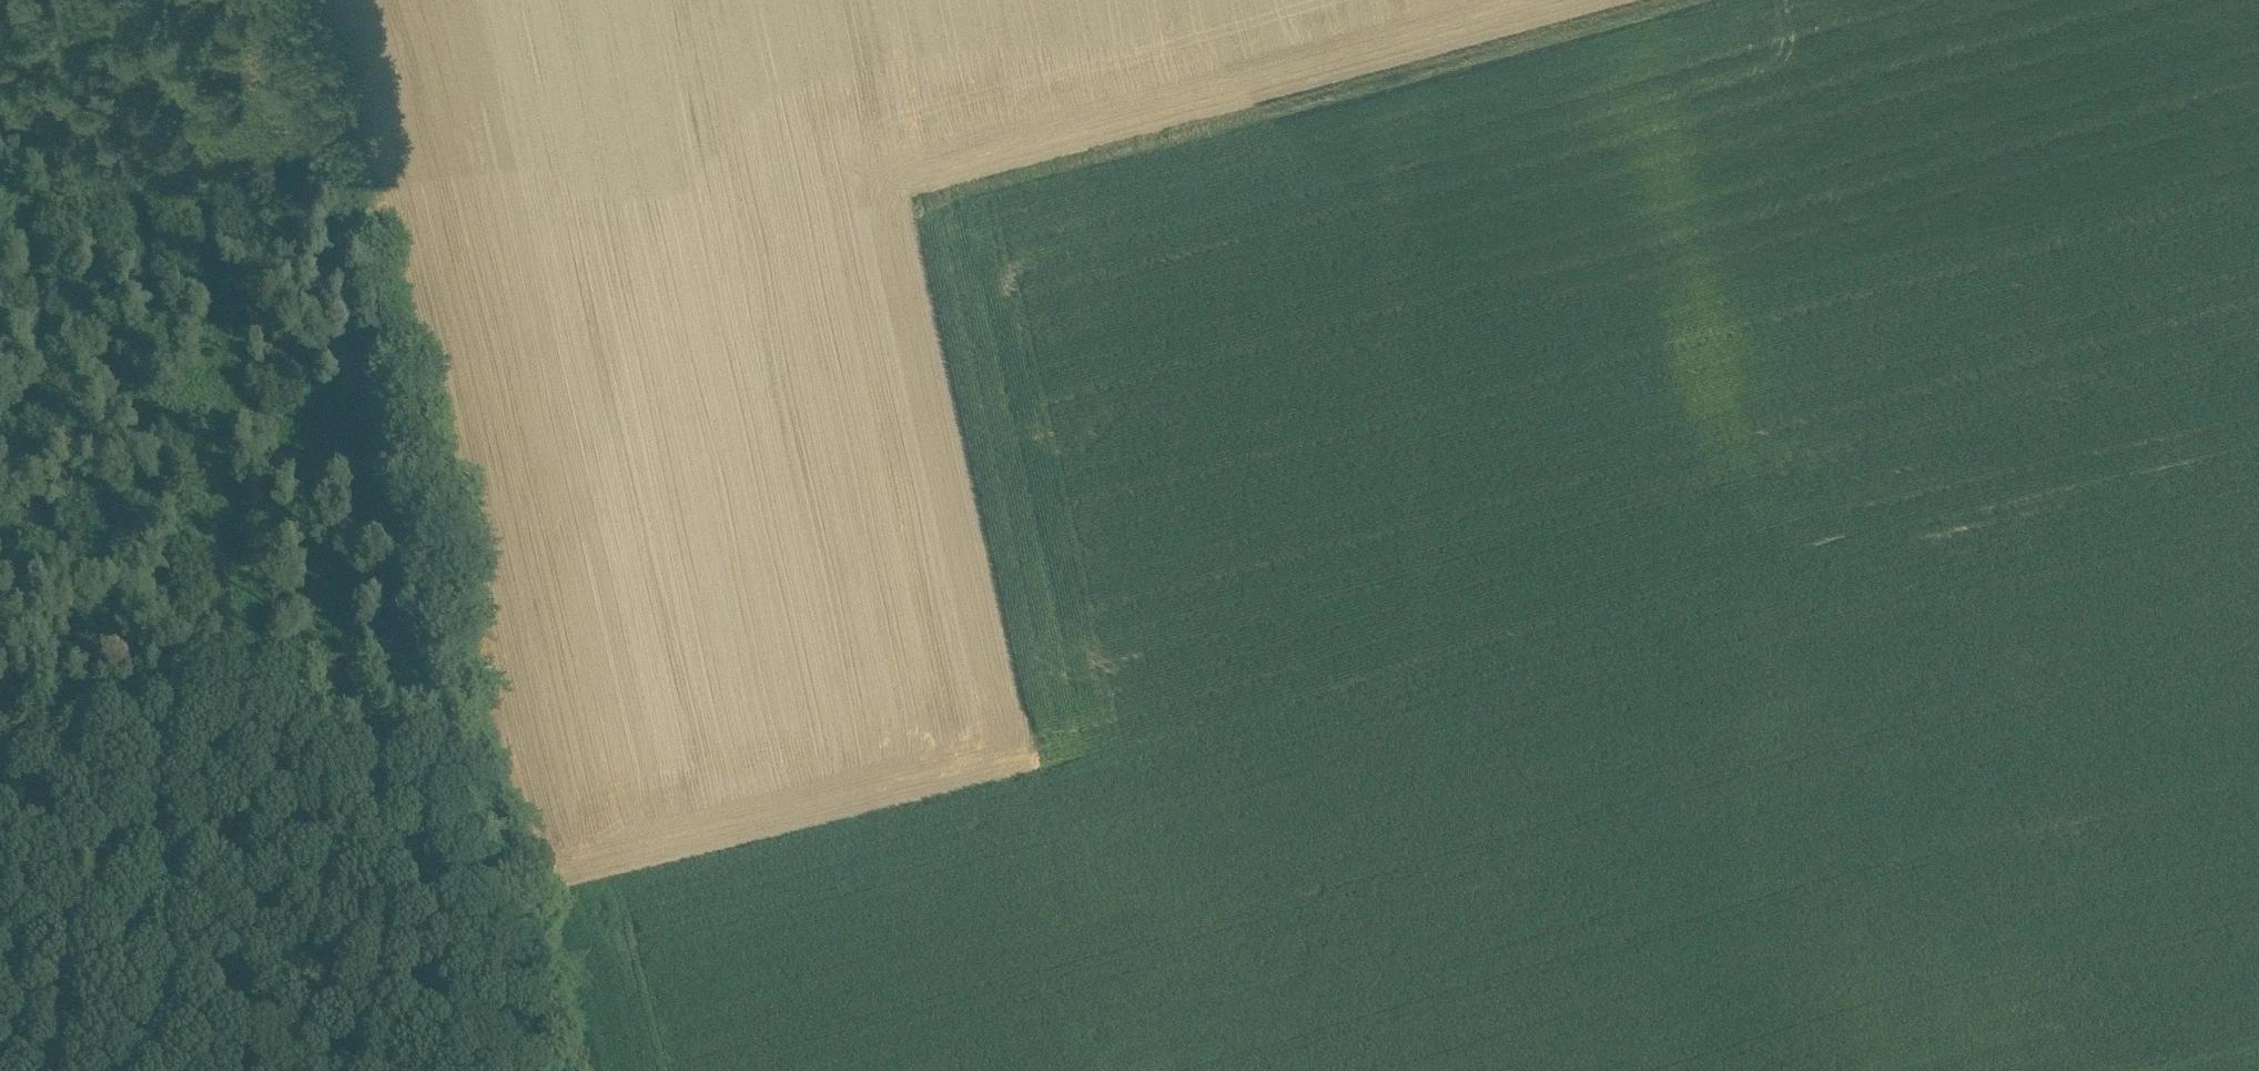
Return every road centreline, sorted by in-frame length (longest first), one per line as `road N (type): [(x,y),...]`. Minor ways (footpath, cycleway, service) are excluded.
road 1 (track): [(1696,0),(926,203)]

